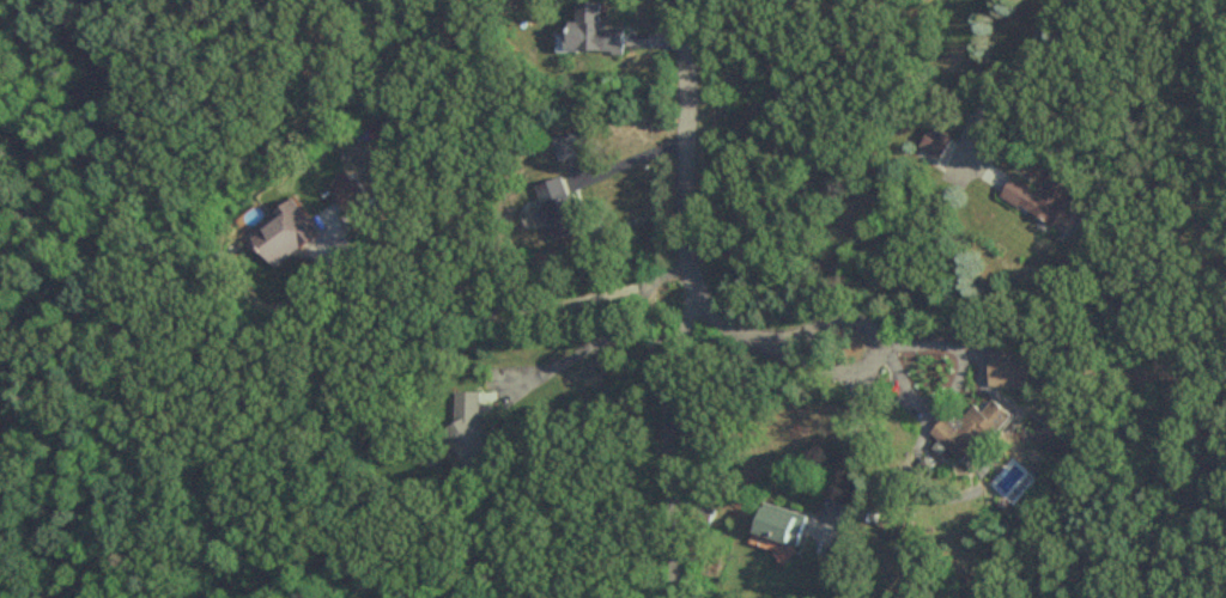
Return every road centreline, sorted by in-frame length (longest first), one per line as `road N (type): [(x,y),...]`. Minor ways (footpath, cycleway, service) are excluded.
road 1 (residential): [(686,0),(685,262),(700,304),(728,330),(775,343)]
road 2 (residential): [(995,153),(973,85),(1038,104),(1054,129),(1048,151),(1026,169),(995,153)]
road 3 (residential): [(825,372),(775,343),(845,322),(876,340),(878,358),(860,370),(825,372)]

